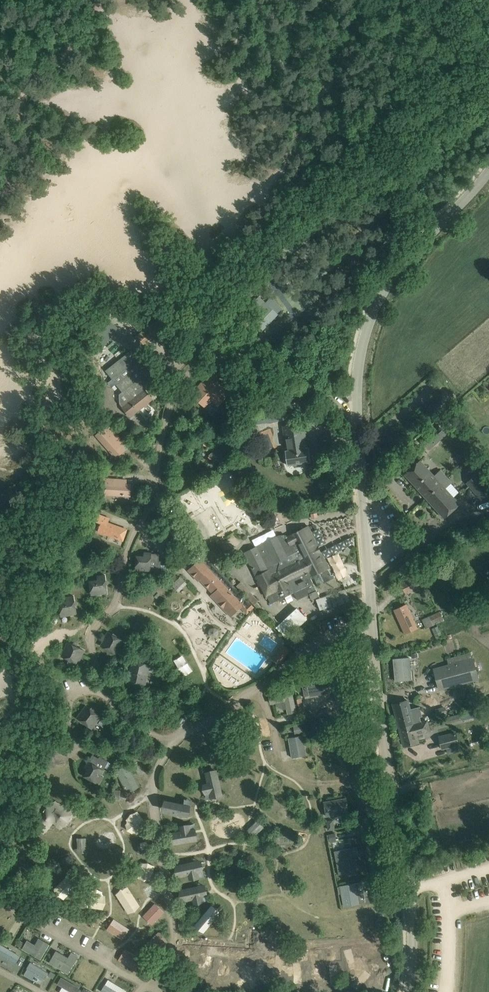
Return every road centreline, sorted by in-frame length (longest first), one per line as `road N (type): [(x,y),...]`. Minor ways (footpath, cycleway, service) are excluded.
road 1 (unclassified): [(408,991),(412,928),(382,729),(357,402)]
road 2 (unclassified): [(357,402),(366,333),(383,294),(488,171)]
road 3 (unclassified): [(208,258),(221,292),(255,333),(333,399),(357,402)]

